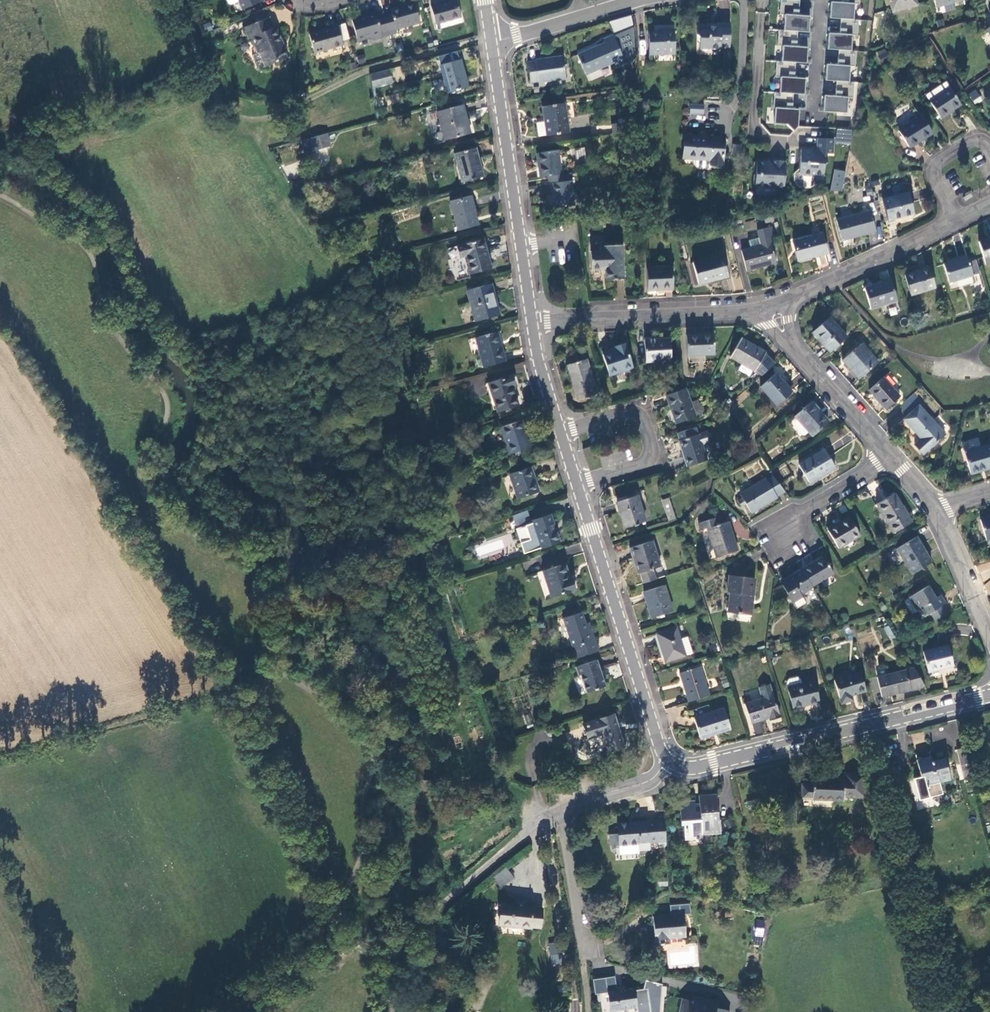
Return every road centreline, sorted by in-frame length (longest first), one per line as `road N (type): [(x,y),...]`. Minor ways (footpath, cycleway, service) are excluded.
road 1 (residential): [(675,764),(692,769),(989,698)]
road 2 (residential): [(578,490),(662,753),(675,764)]
road 3 (residential): [(490,45),(533,329)]
road 4 (residential): [(533,329),(775,312)]
road 5 (residential): [(578,490),(656,469),(638,413),(562,435)]
road 6 (residential): [(396,951),(440,904),(559,816)]
road 7 (residential): [(649,976),(600,964),(583,947),(559,816)]
road 8 (residential): [(775,312),(956,223)]
road 9 (residential): [(775,312),(782,338),(887,463)]
road 10 (residential): [(490,45),(658,0)]
road 11 (track): [(336,925),(223,1011)]
road 12 (residential): [(956,223),(926,174),(978,141),(989,160)]
road 13 (residential): [(938,517),(989,645)]
road 14 (residential): [(784,545),(797,518),(887,463)]
road 15 (residential): [(559,816),(654,783),(675,764)]

